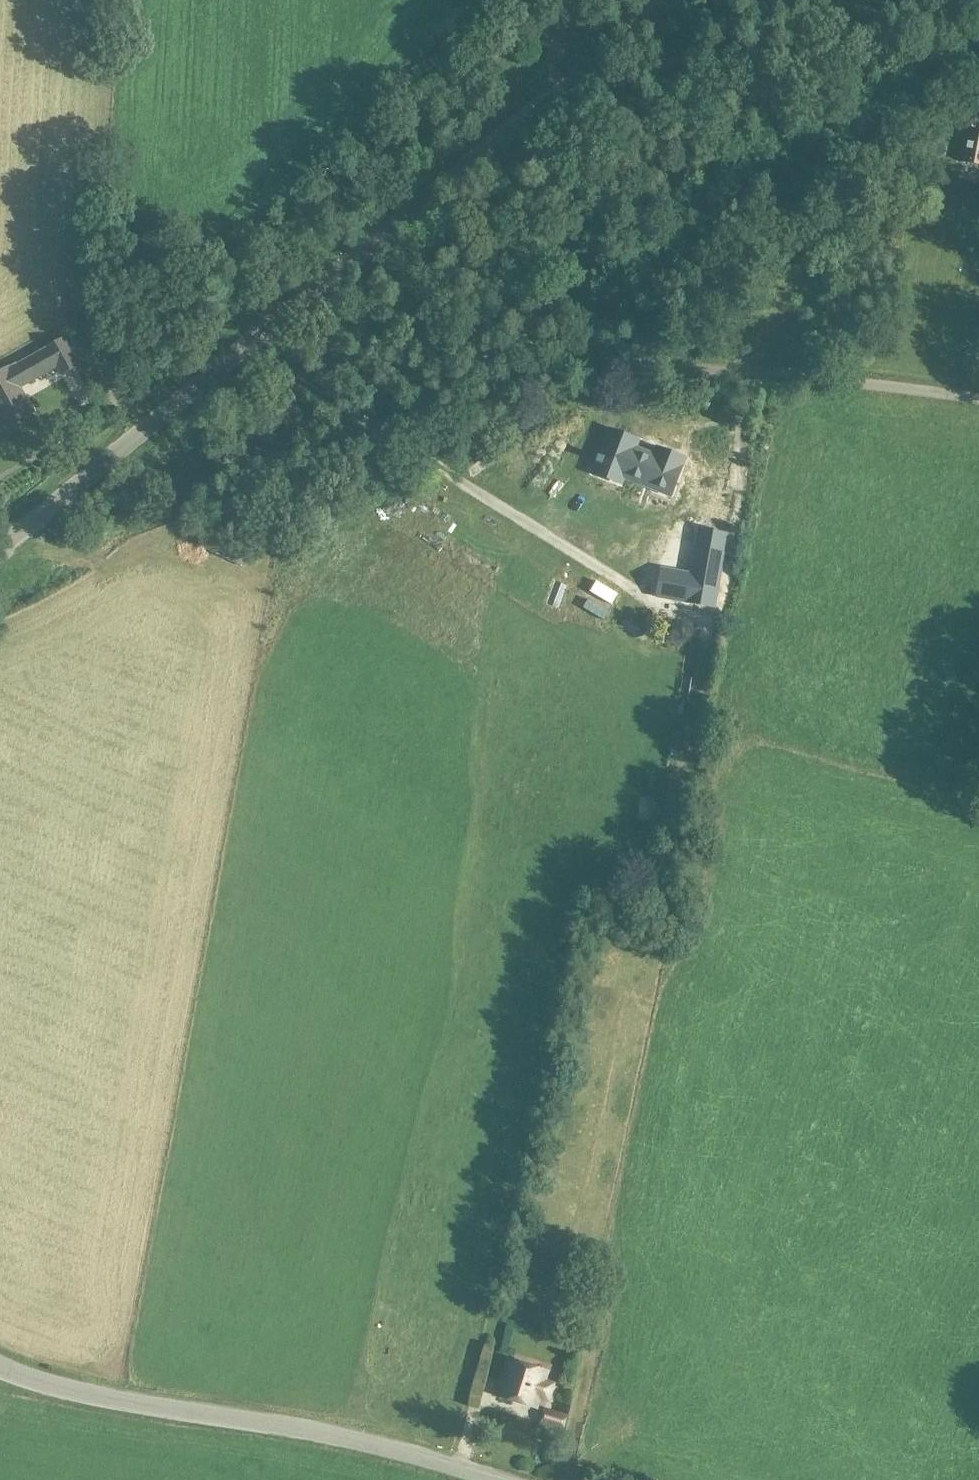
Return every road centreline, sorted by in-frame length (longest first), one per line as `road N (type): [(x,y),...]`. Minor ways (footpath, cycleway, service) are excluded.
road 1 (track): [(708,633),(248,345),(785,375),(978,399)]
road 2 (unclassified): [(0,547),(670,0)]
road 3 (tertiary): [(495,1479),(334,1437),(121,1402),(0,1366)]

